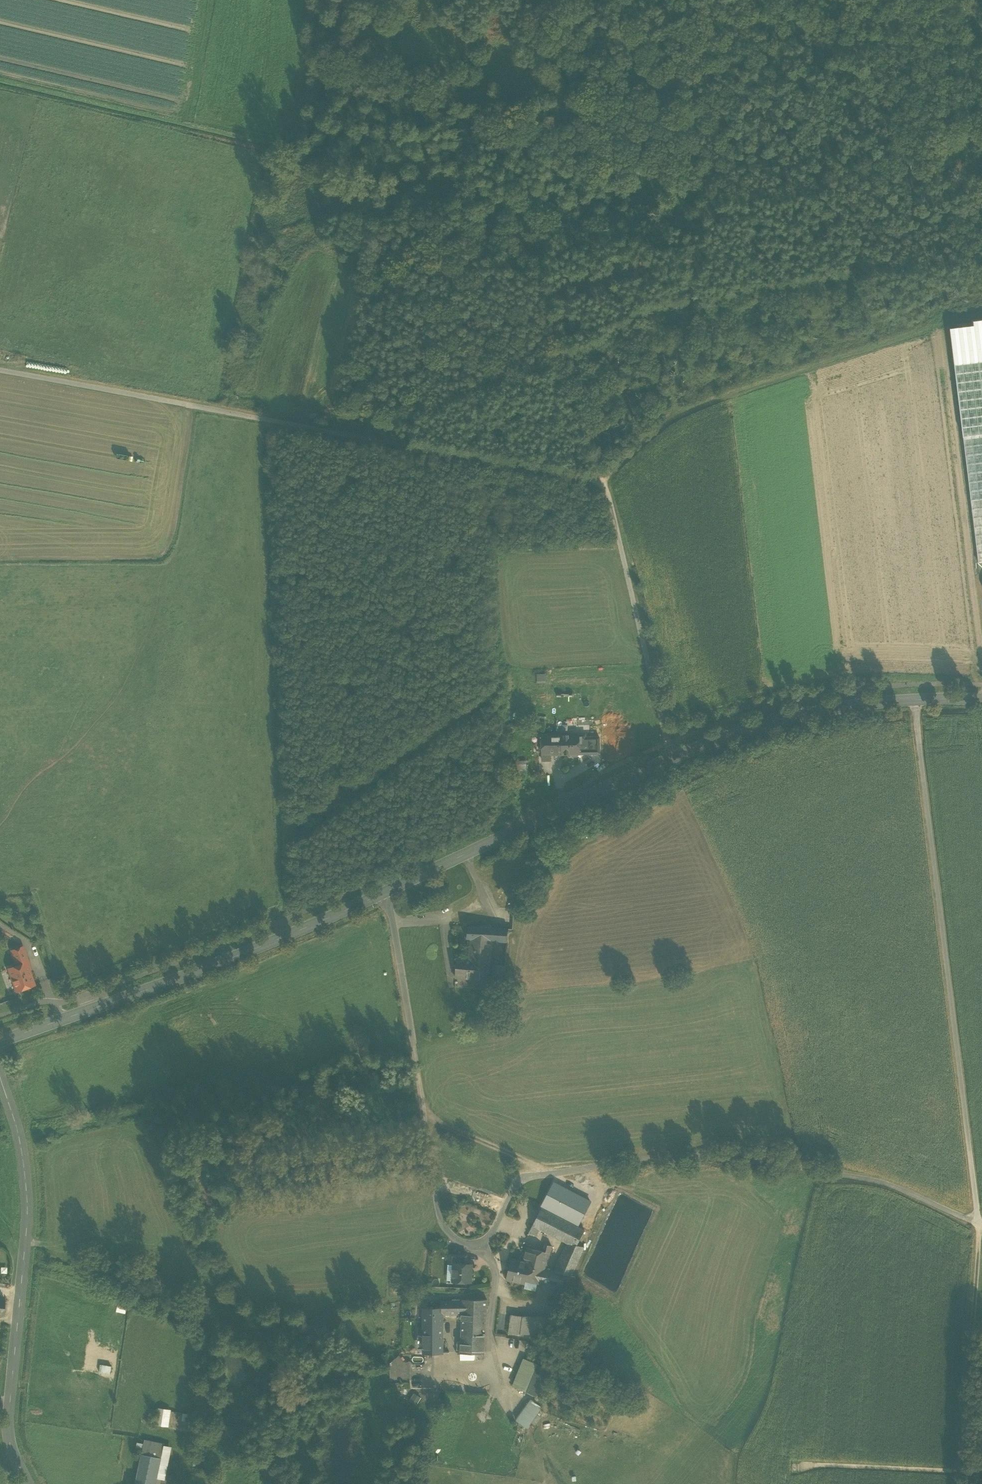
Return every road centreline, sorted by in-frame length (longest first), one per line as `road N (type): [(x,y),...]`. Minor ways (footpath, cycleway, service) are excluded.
road 1 (unclassified): [(673,757),(605,482),(0,370)]
road 2 (track): [(915,700),(979,1226),(962,1483)]
road 3 (tertiary): [(0,1041),(187,974),(673,757)]
road 4 (track): [(481,1244),(526,1177),(662,1155),(870,1181),(981,1227)]
road 5 (track): [(605,482),(672,414),(981,314)]
road 6 (track): [(738,0),(672,414)]
road 7 (unclassified): [(29,1483),(8,1423),(29,1208),(0,1076)]
road 8 (track): [(388,890),(439,1215),(464,1244),(481,1244)]
road 9 (tertiary): [(981,700),(801,714),(673,757)]
road 10 (track): [(481,1244),(497,1277),(490,1335),(497,1389)]
road 11 (track): [(425,1119),(543,1175)]

